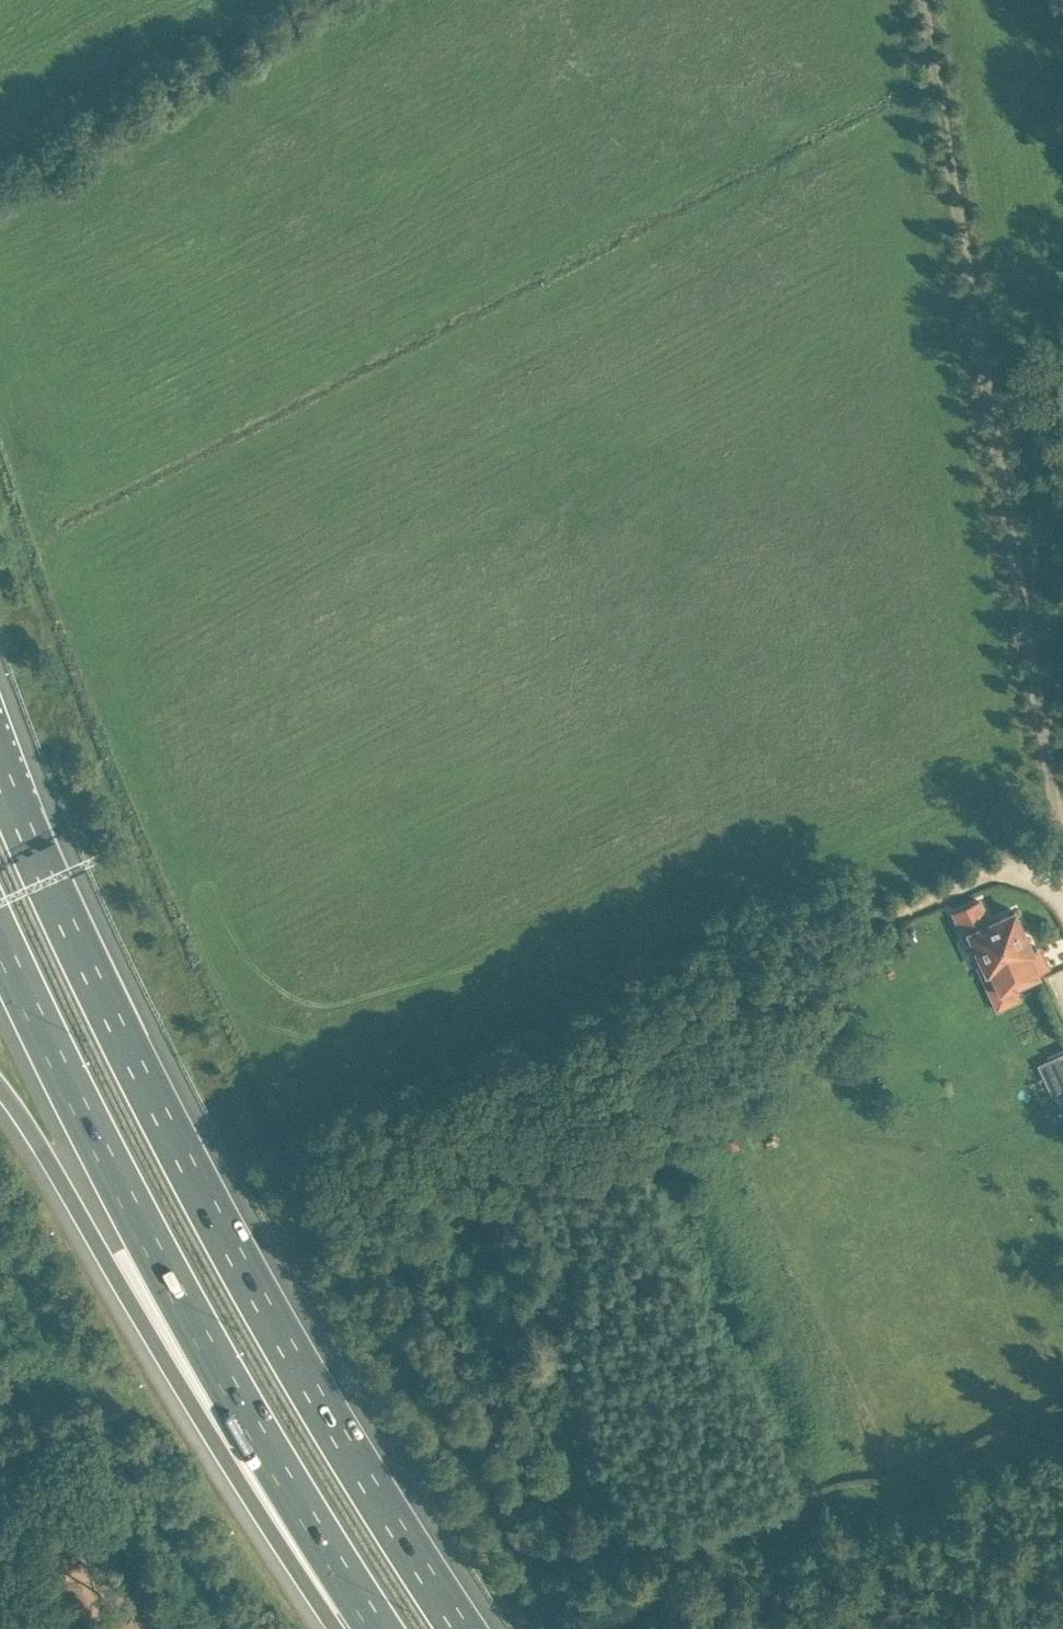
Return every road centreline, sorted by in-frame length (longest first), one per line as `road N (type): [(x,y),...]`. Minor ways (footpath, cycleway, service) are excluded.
road 1 (motorway): [(464,1628),(262,1305),(79,952),(0,765)]
road 2 (motorway): [(0,938),(210,1349),(381,1628)]
road 3 (motorway): [(0,1088),(337,1628)]

